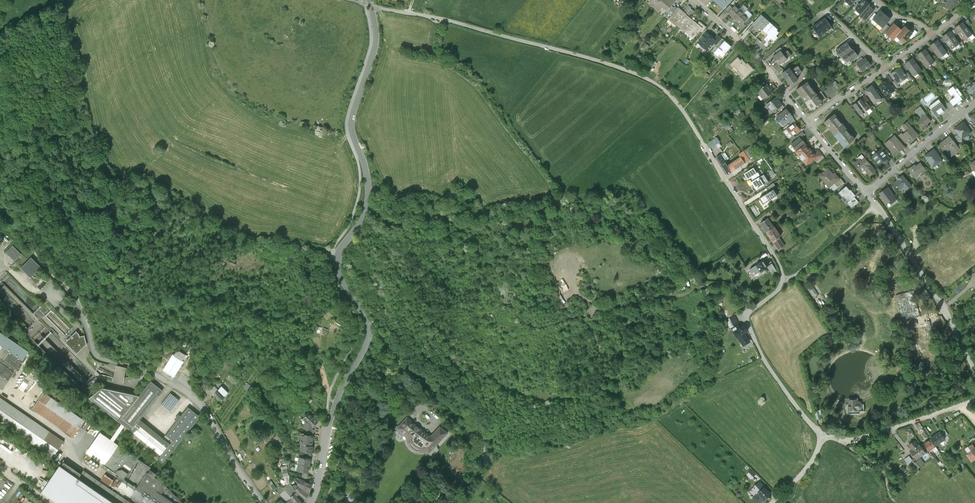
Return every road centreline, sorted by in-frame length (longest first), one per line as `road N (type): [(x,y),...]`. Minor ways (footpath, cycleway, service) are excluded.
road 1 (unclassified): [(824,434),(764,359),(746,319),(779,288),(781,271),(676,101),(651,81),(594,60),(371,6)]
road 2 (tertiary): [(310,502),(333,413),(369,330),(337,261),(368,201),(352,123),(376,39),(371,6)]
road 3 (track): [(749,312),(734,287),(707,284),(540,326),(523,319),(496,281),(495,262),(514,255),(551,263)]
road 4 (track): [(435,321),(511,387),(577,397),(600,391),(606,378),(597,364),(590,303),(576,284)]
road 5 (track): [(338,255),(311,243),(229,236),(105,193),(77,159)]
road 6 (unclassified): [(262,502),(203,406),(155,372),(95,356),(85,316)]
road 7 (residential): [(974,374),(950,318),(876,205)]
road 8 (residential): [(695,0),(762,59),(808,122)]
road 9 (unclassified): [(974,400),(852,439),(824,434)]
road 10 (track): [(636,302),(668,363),(643,388),(600,391)]
road 11 (residential): [(866,194),(974,104)]
road 12 (unclassified): [(0,216),(27,236),(85,316)]
road 13 (track): [(876,205),(781,281)]

